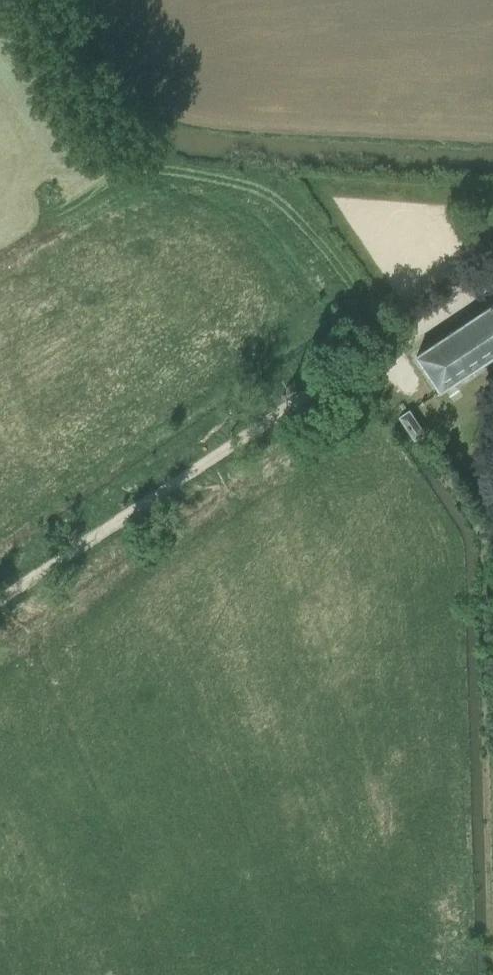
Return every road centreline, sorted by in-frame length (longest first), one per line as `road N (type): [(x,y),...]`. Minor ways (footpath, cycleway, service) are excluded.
road 1 (track): [(0,598),(492,264)]

